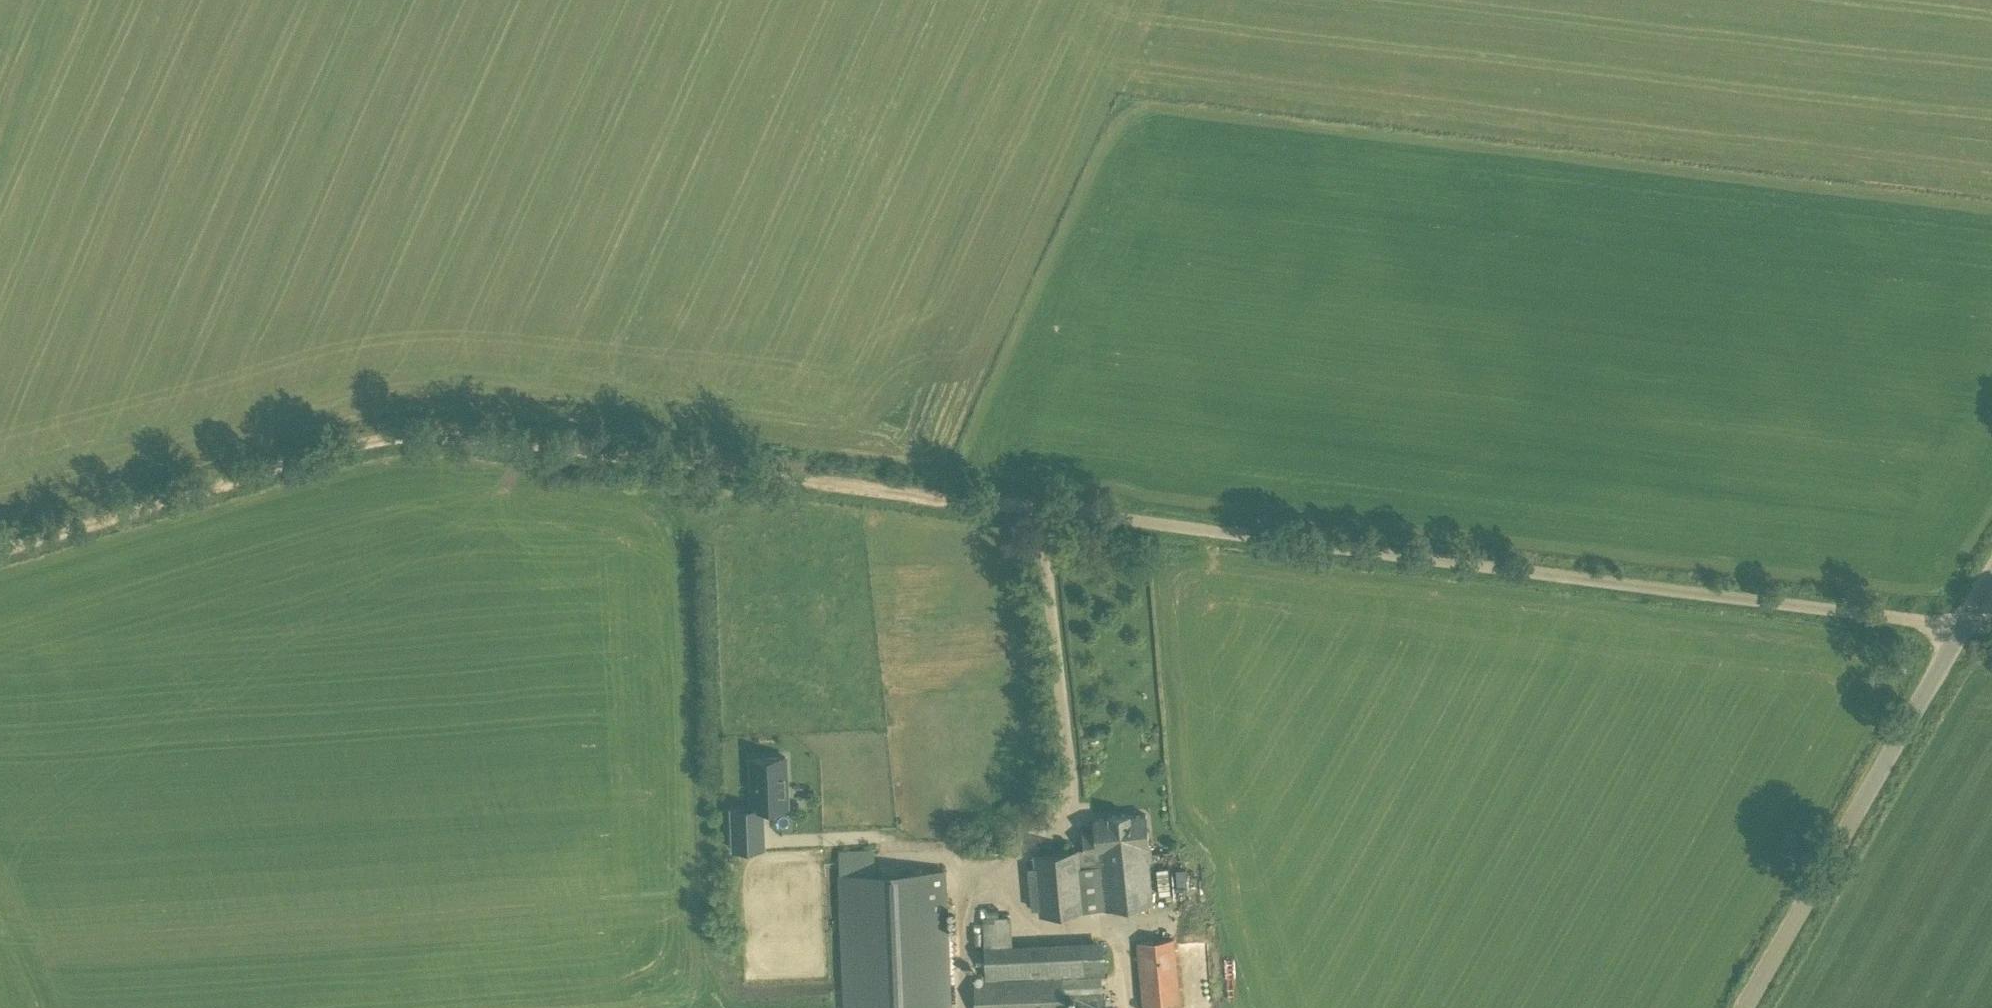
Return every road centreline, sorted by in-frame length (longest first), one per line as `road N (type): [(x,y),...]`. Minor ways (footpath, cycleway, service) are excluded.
road 1 (track): [(0,550),(393,438),(459,437),(977,501)]
road 2 (unclassified): [(1957,632),(977,501)]
road 3 (tertiary): [(1741,1007),(1957,632)]

